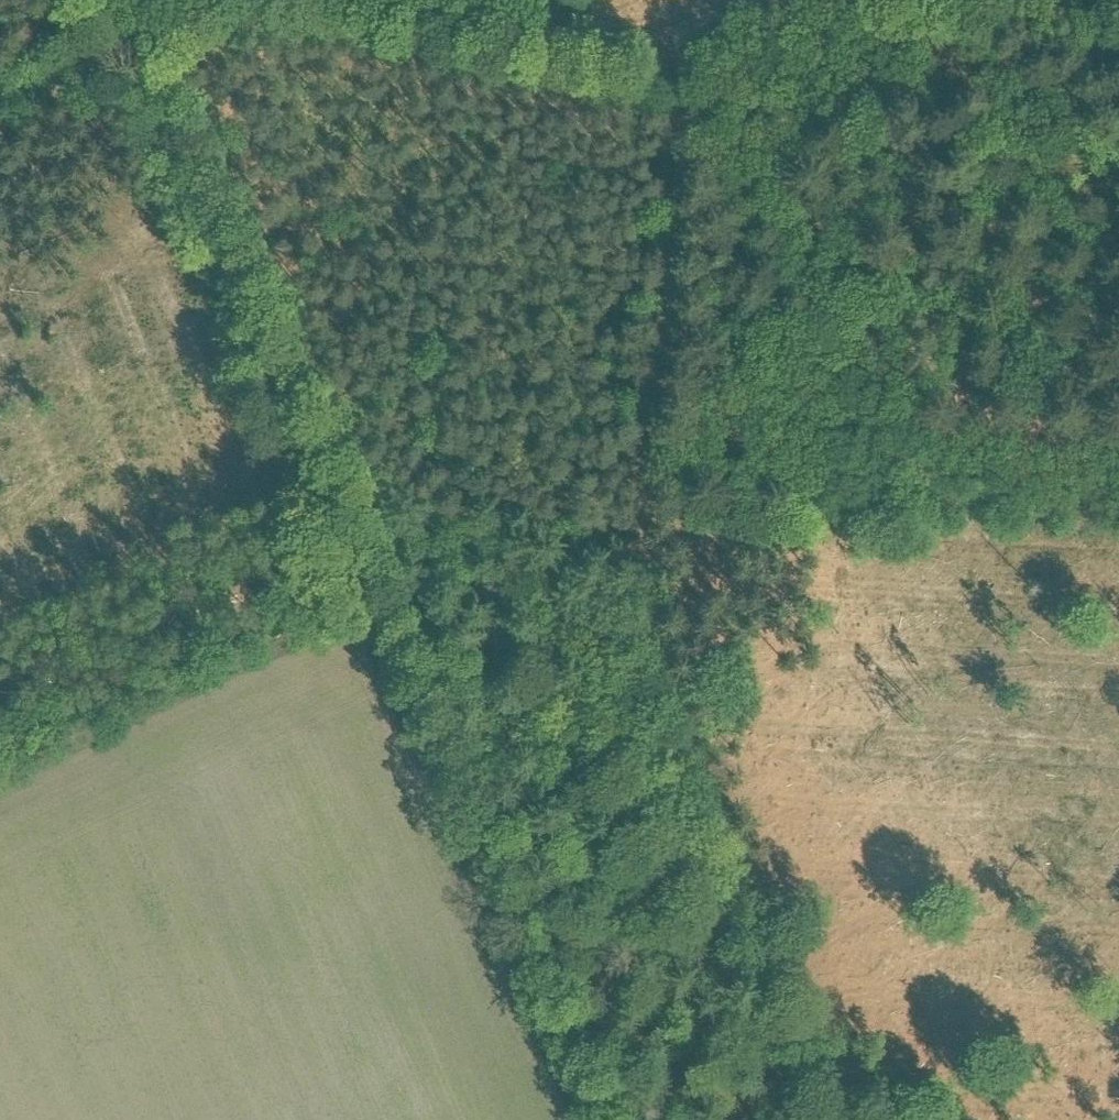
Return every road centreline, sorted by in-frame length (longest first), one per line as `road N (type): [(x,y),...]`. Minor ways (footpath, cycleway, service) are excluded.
road 1 (track): [(108,0),(333,533),(365,591)]
road 2 (track): [(641,629),(632,531),(686,34)]
road 3 (track): [(641,629),(853,1119)]
road 4 (track): [(535,27),(686,34),(783,0)]
road 5 (track): [(215,0),(0,105)]
road 6 (track): [(535,27),(357,0)]

